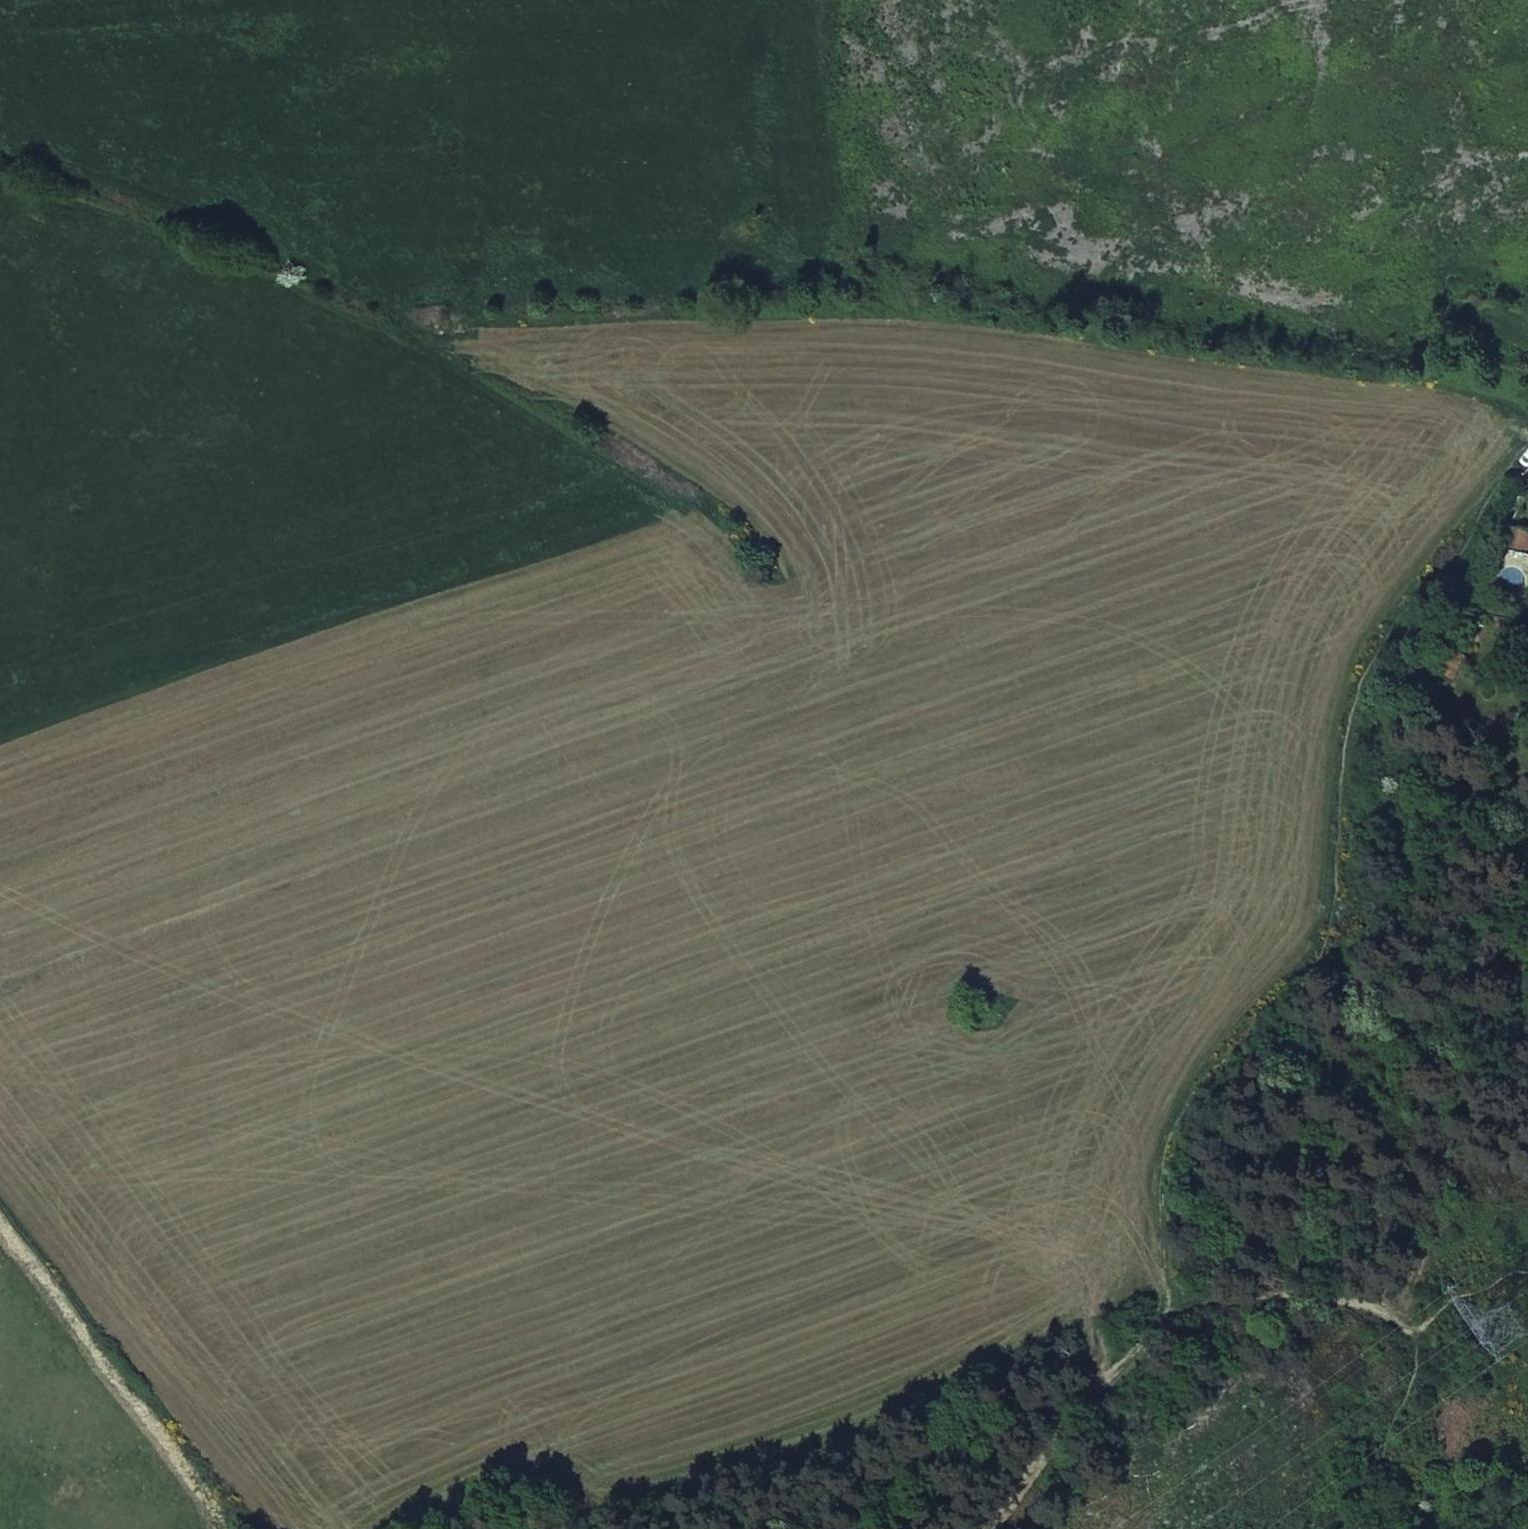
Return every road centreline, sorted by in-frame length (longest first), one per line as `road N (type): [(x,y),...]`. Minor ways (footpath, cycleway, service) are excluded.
road 1 (track): [(1527,438),(1364,694),(1354,809),(1380,883),(1370,924),(1216,1097),(1185,1162),(1159,1286),(1134,1340),(995,1528)]
road 2 (track): [(1159,1286),(1370,1306),(1416,1332)]

